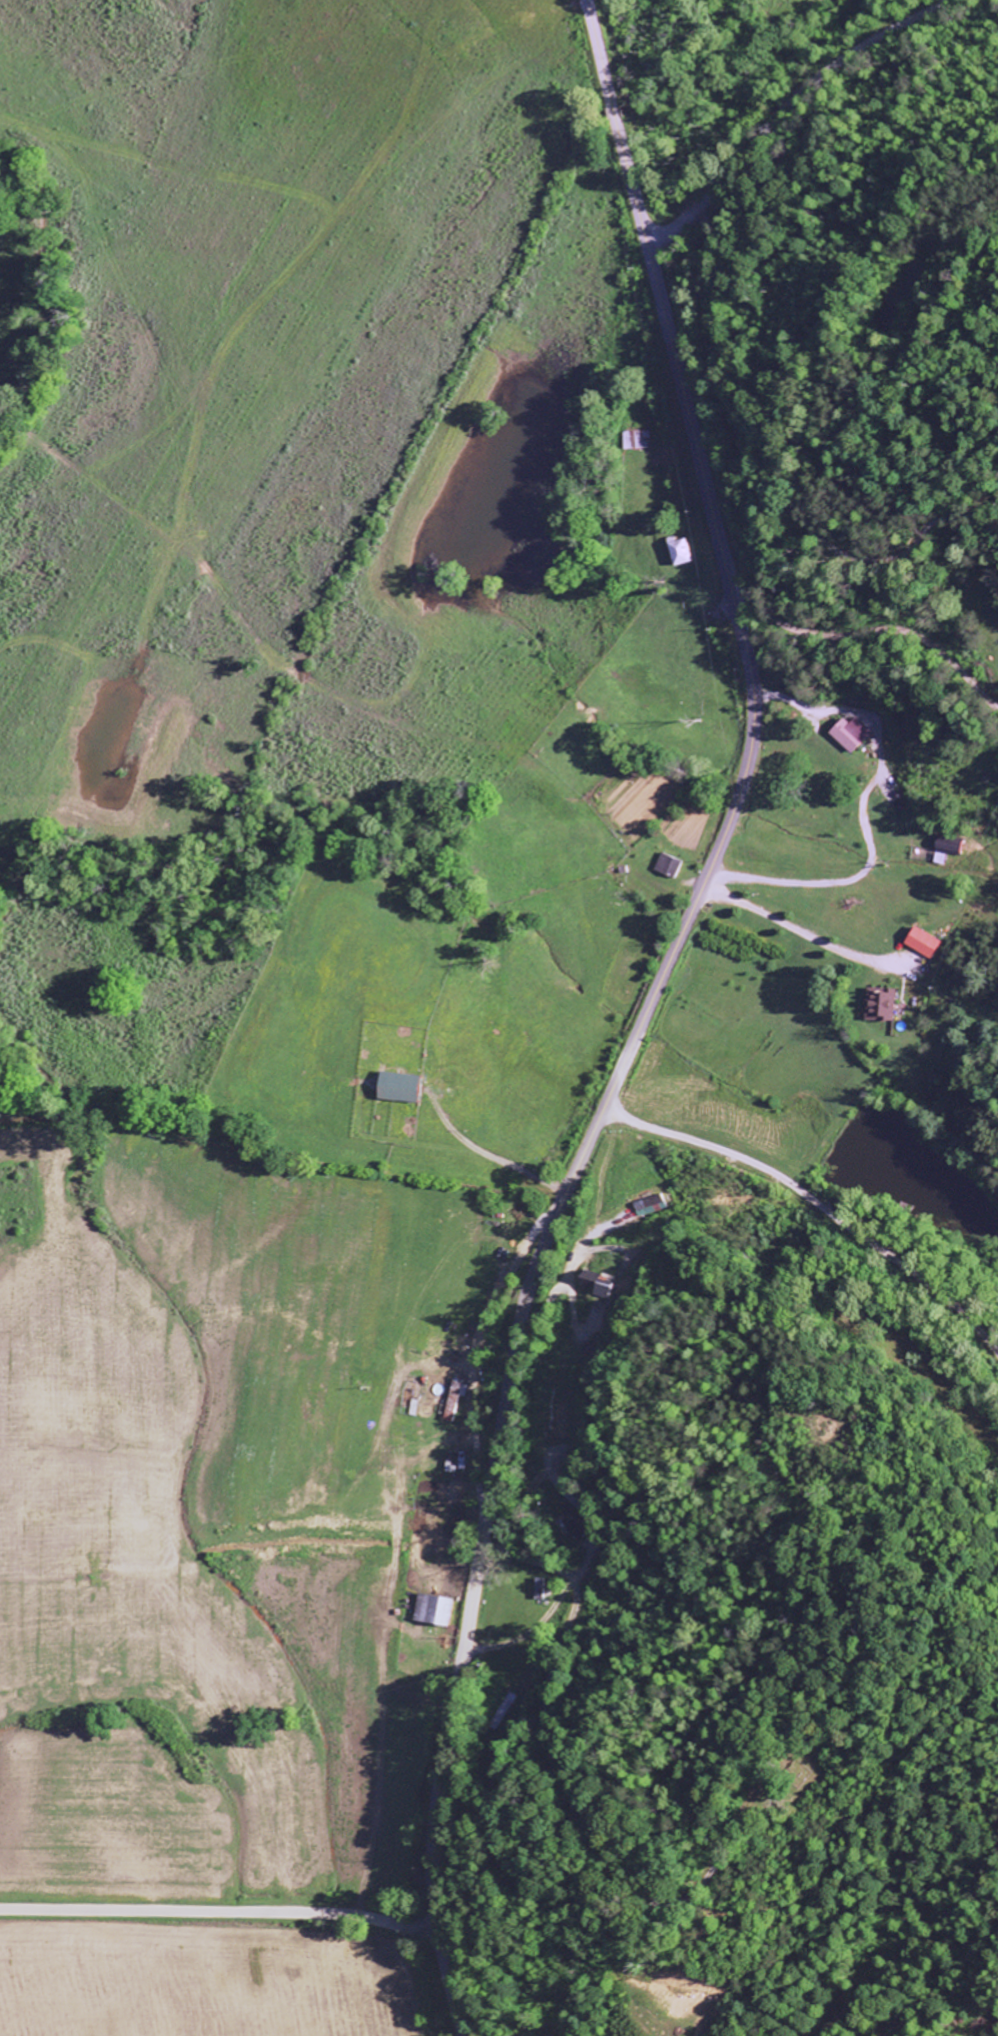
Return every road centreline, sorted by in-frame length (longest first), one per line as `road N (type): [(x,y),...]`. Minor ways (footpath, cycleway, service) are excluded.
road 1 (secondary): [(464,2035),(434,1919),(432,1828),(513,1334),(536,1261),(734,818),(753,704),(752,671),(587,0)]
road 2 (residential): [(434,1919),(0,1910)]
road 3 (residential): [(647,251),(690,217),(779,112),(823,74),(954,0)]

